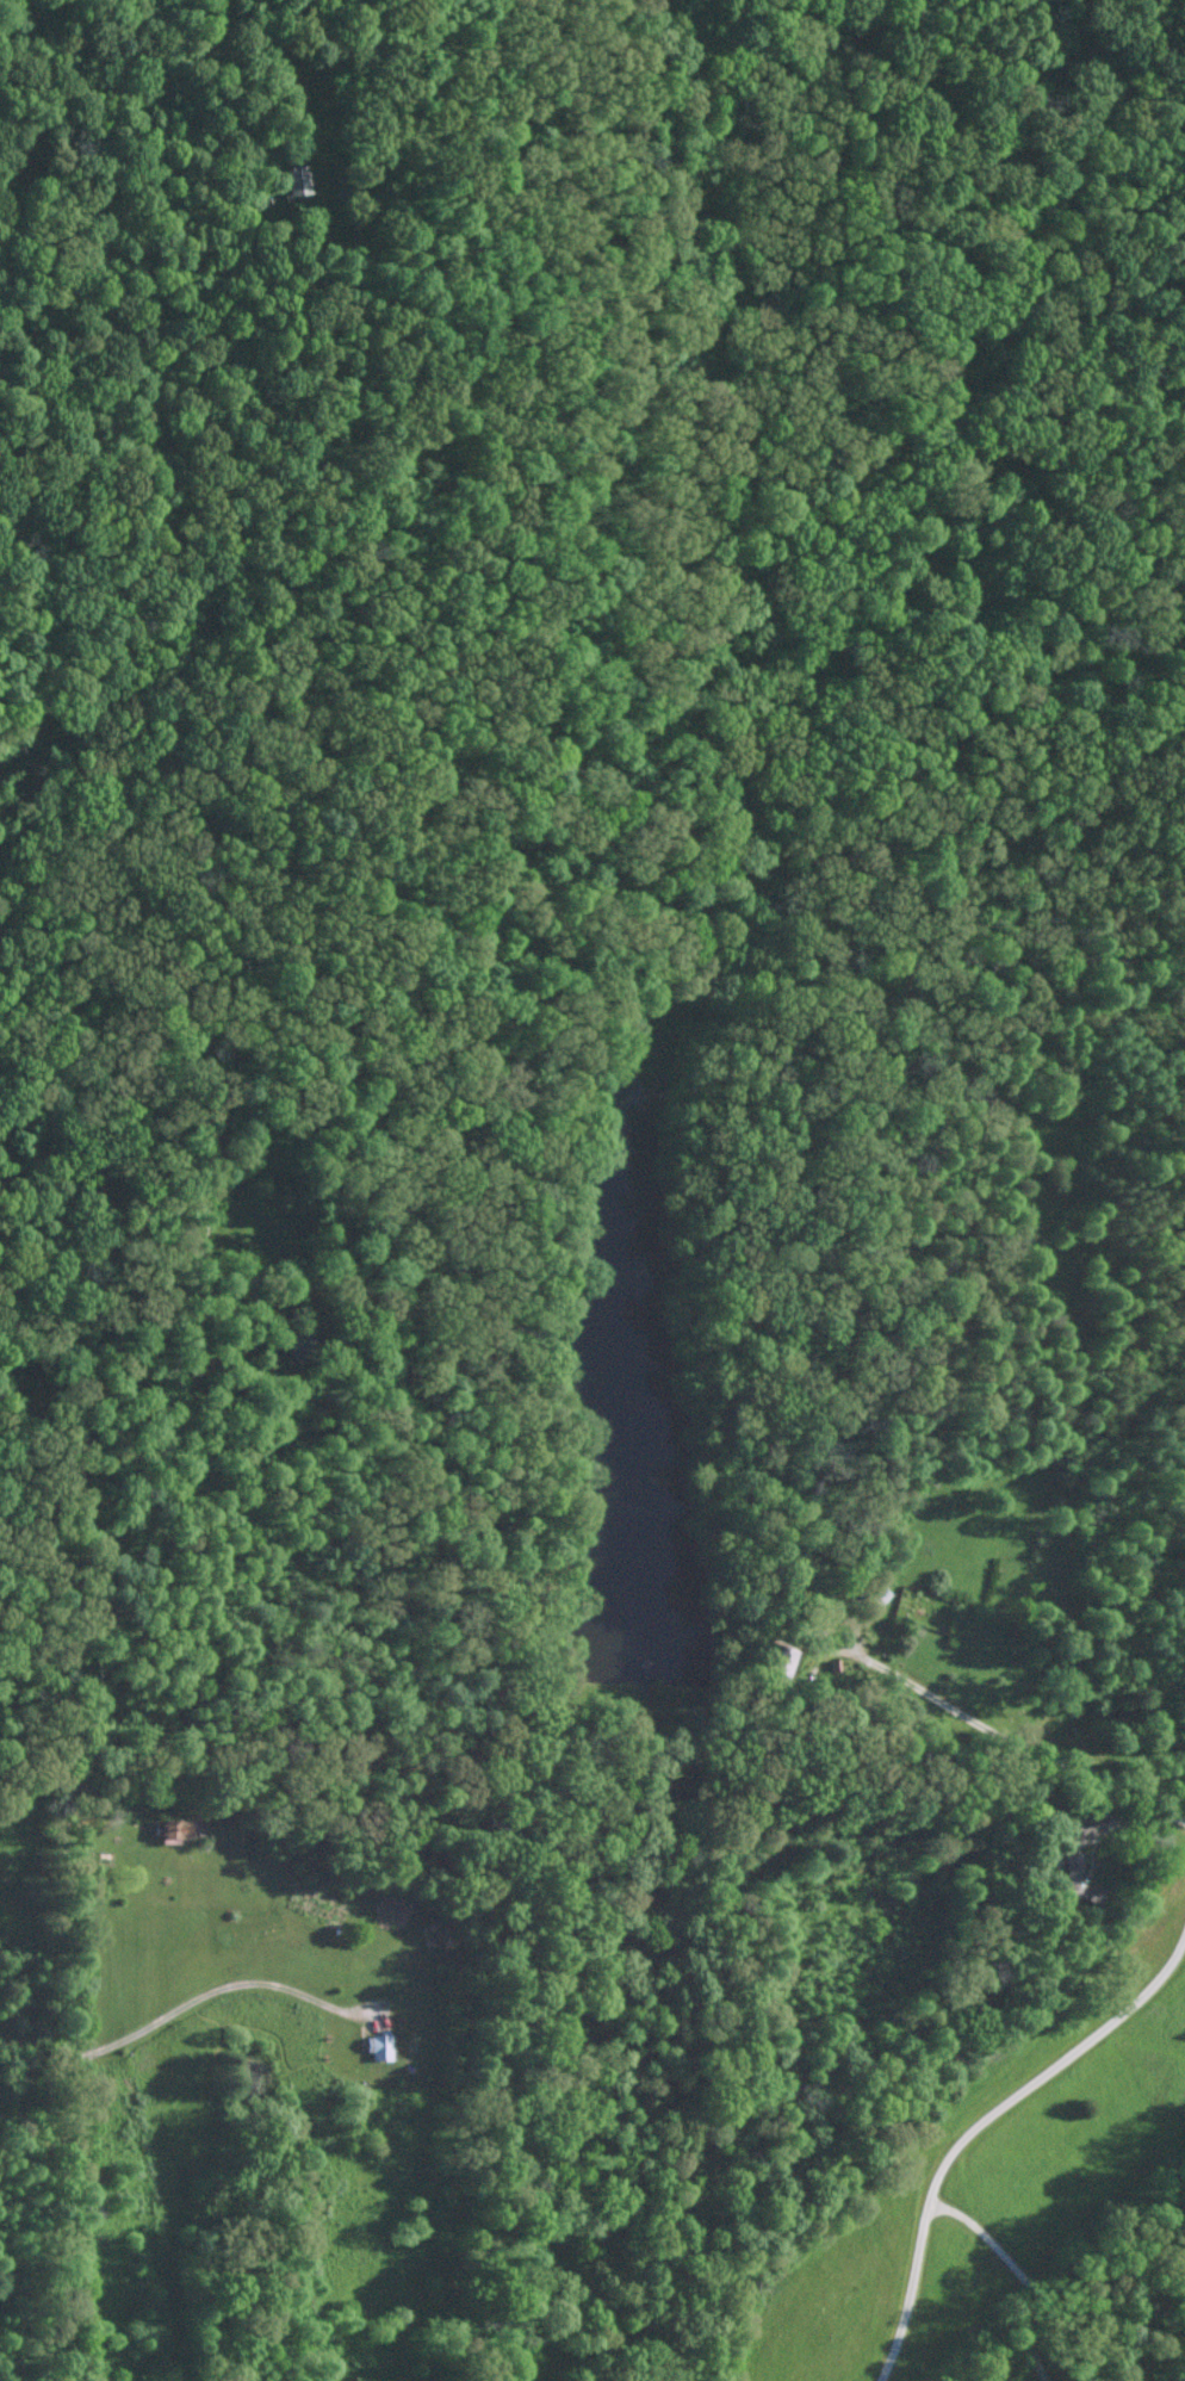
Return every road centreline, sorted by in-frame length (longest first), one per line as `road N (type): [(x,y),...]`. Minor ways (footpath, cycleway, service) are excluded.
road 1 (residential): [(78,2380),(70,2057),(79,1782),(211,1242),(258,883),(322,587),(333,445),(389,111),(416,0)]
road 2 (residential): [(880,2380),(916,2299),(955,2153),(1088,2050),(1184,1951)]

